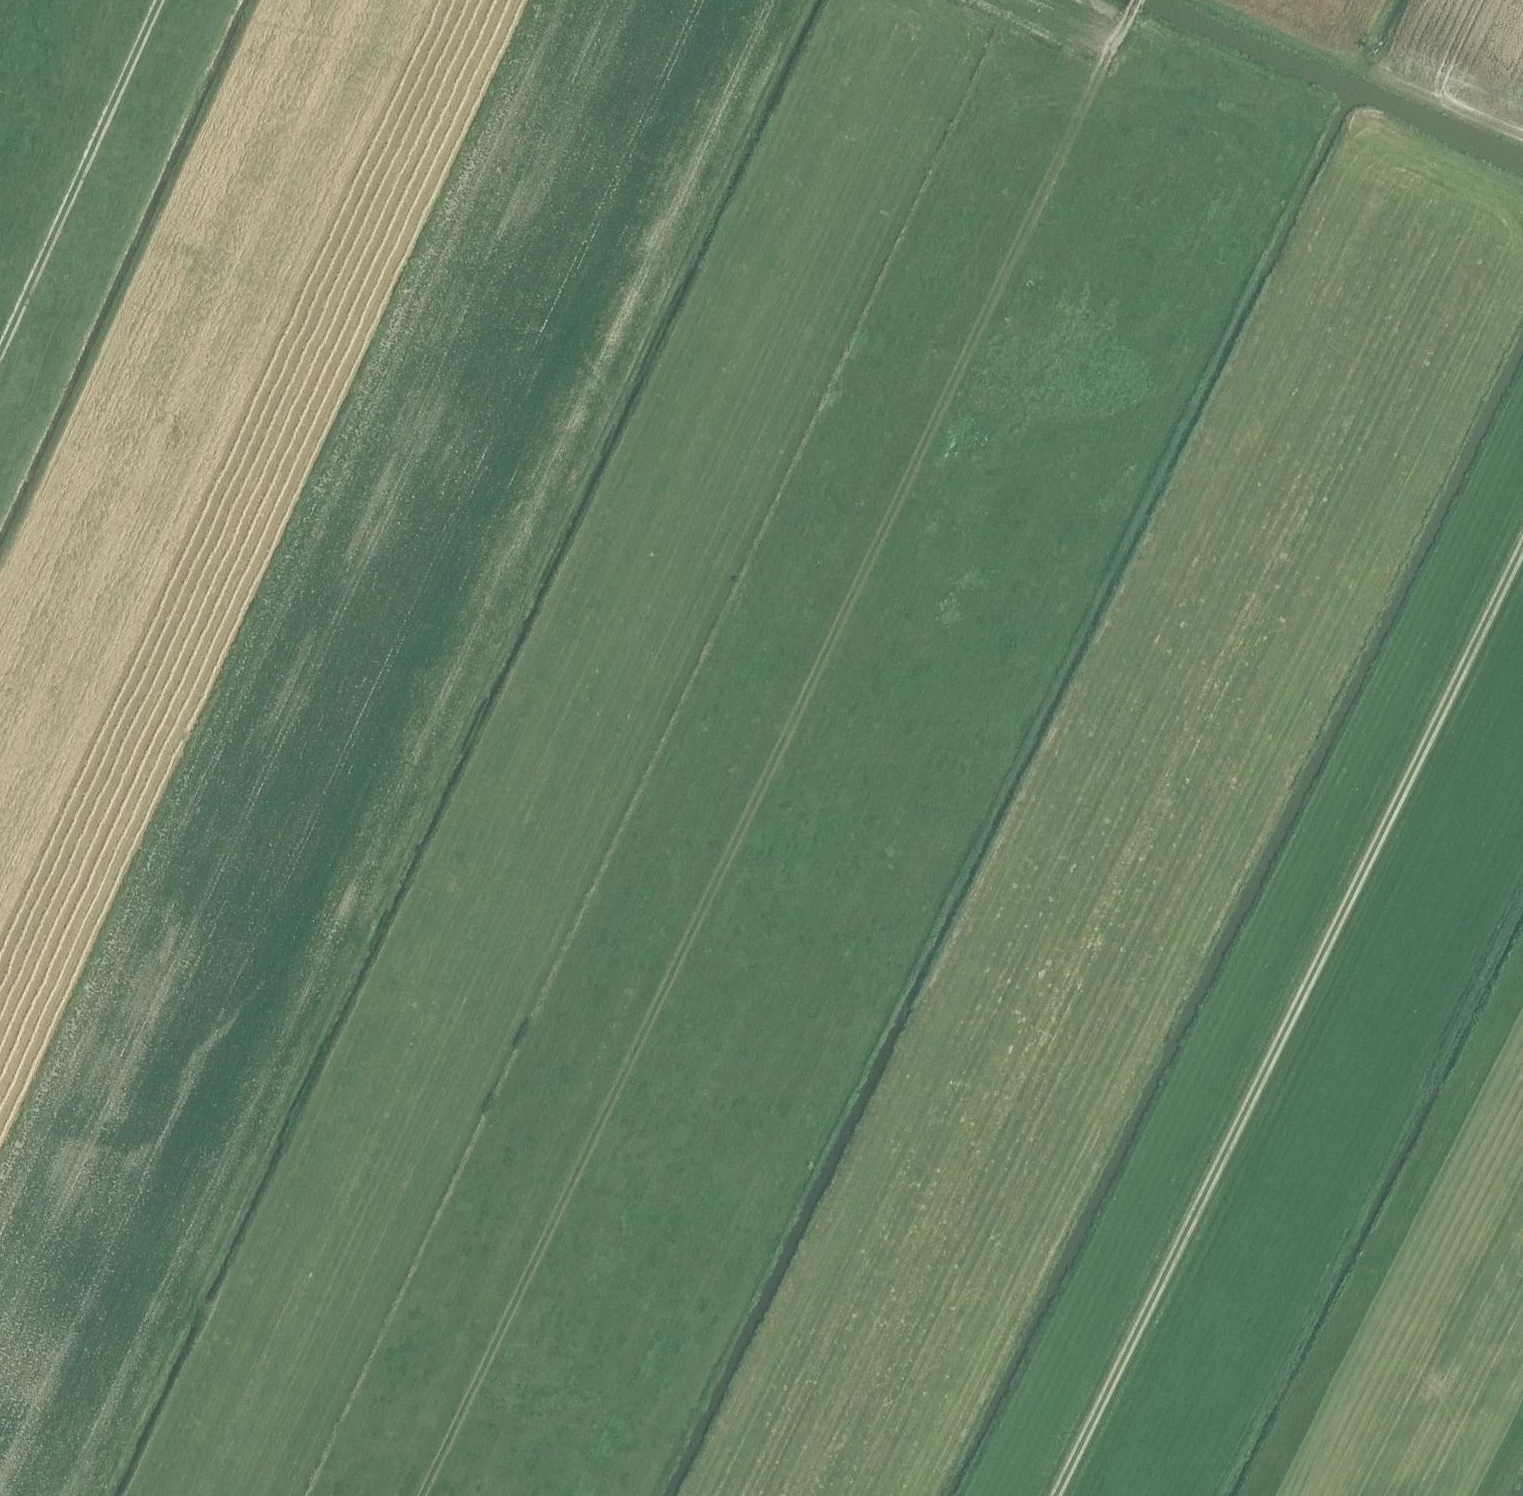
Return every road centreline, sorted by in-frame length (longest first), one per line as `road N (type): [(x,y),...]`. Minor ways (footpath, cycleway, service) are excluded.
road 1 (track): [(0,350),(158,0)]

